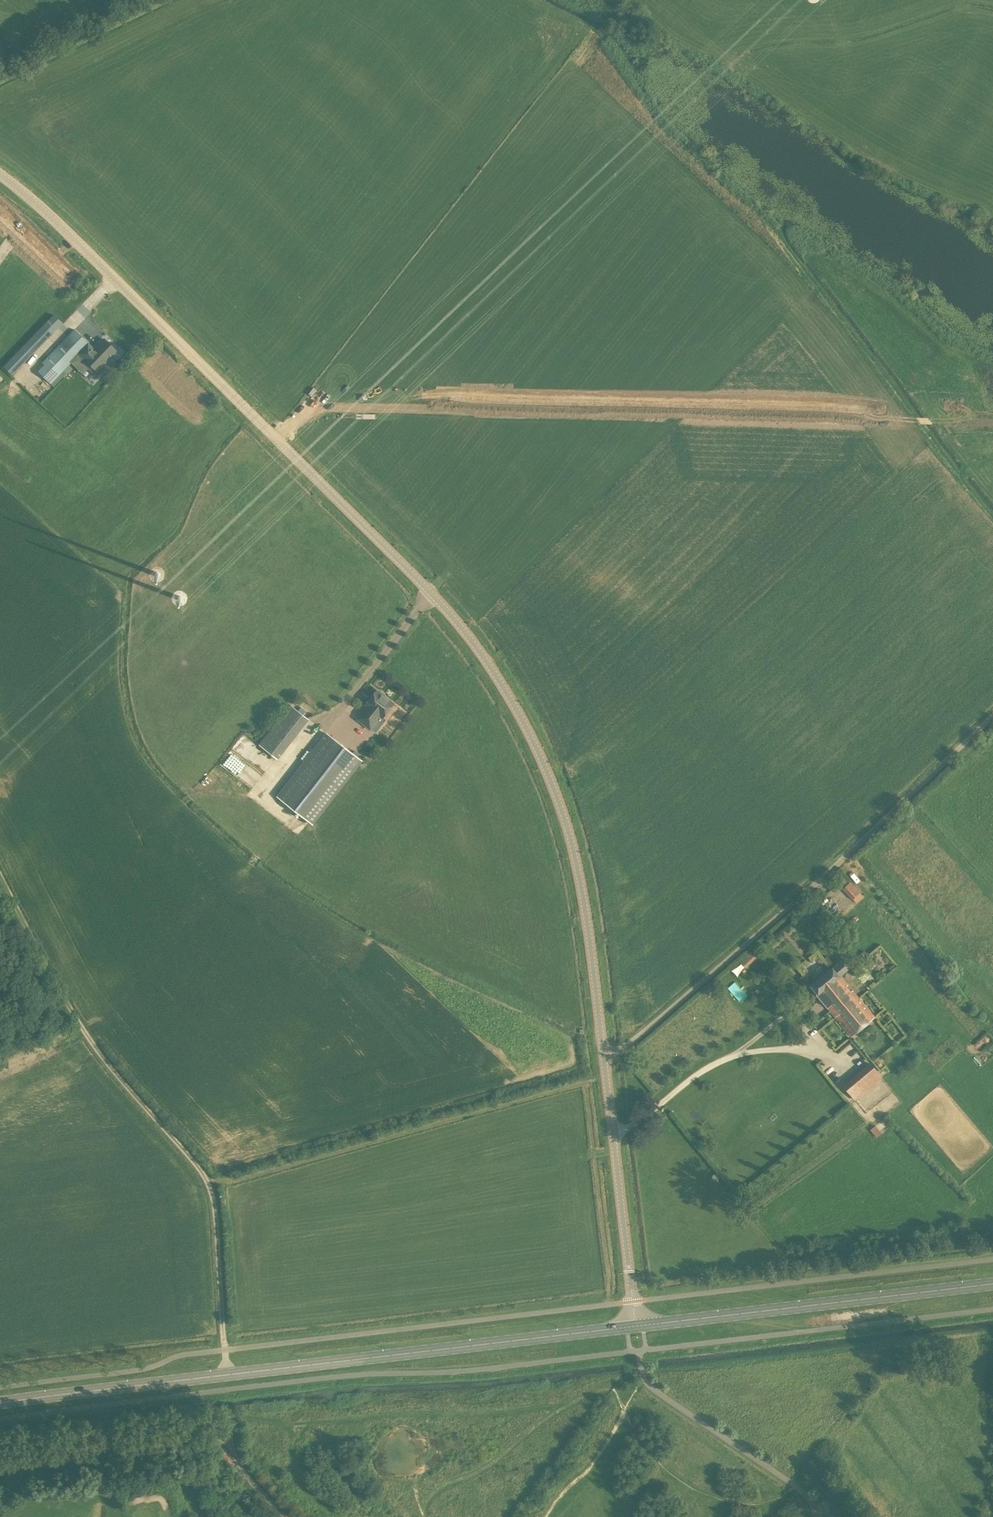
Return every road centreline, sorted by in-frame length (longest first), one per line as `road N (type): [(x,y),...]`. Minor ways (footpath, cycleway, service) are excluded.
road 1 (tertiary): [(604,1056),(569,829),(515,703),(479,648),(43,209),(0,176)]
road 2 (secondary): [(0,1403),(636,1327)]
road 3 (unclassified): [(604,1056),(618,1052),(780,916),(992,715)]
road 4 (track): [(210,1184),(586,1082)]
road 5 (track): [(210,1184),(61,1003),(0,885)]
road 6 (secondary): [(992,1284),(636,1327)]
road 7 (tertiary): [(636,1327),(604,1056)]
road 8 (track): [(586,1082),(611,1304)]
road 9 (track): [(227,1375),(210,1184)]
road 10 (unclassified): [(286,1516),(234,1456),(224,1402)]

